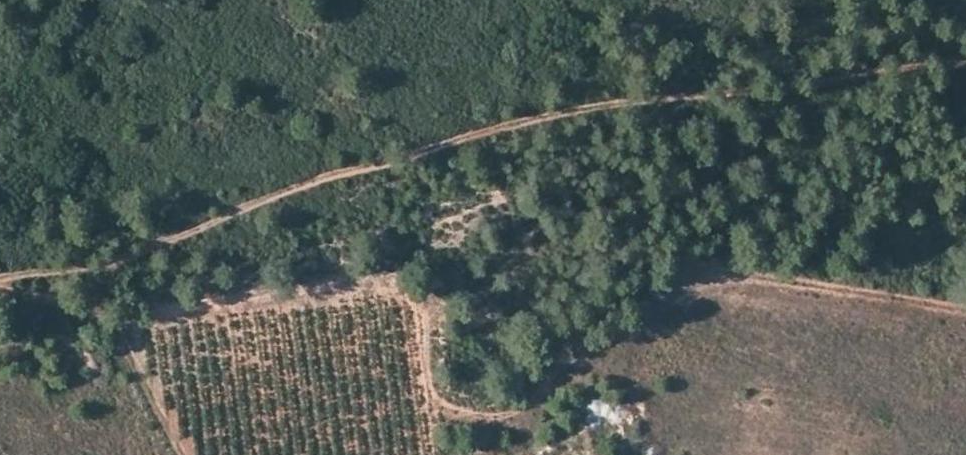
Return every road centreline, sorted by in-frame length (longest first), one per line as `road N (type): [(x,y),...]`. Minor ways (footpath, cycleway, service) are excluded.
road 1 (track): [(0,276),(98,267),(275,193),(412,158),(465,134),(601,107),(965,64)]
road 2 (track): [(0,288),(88,310),(137,367),(181,454)]

